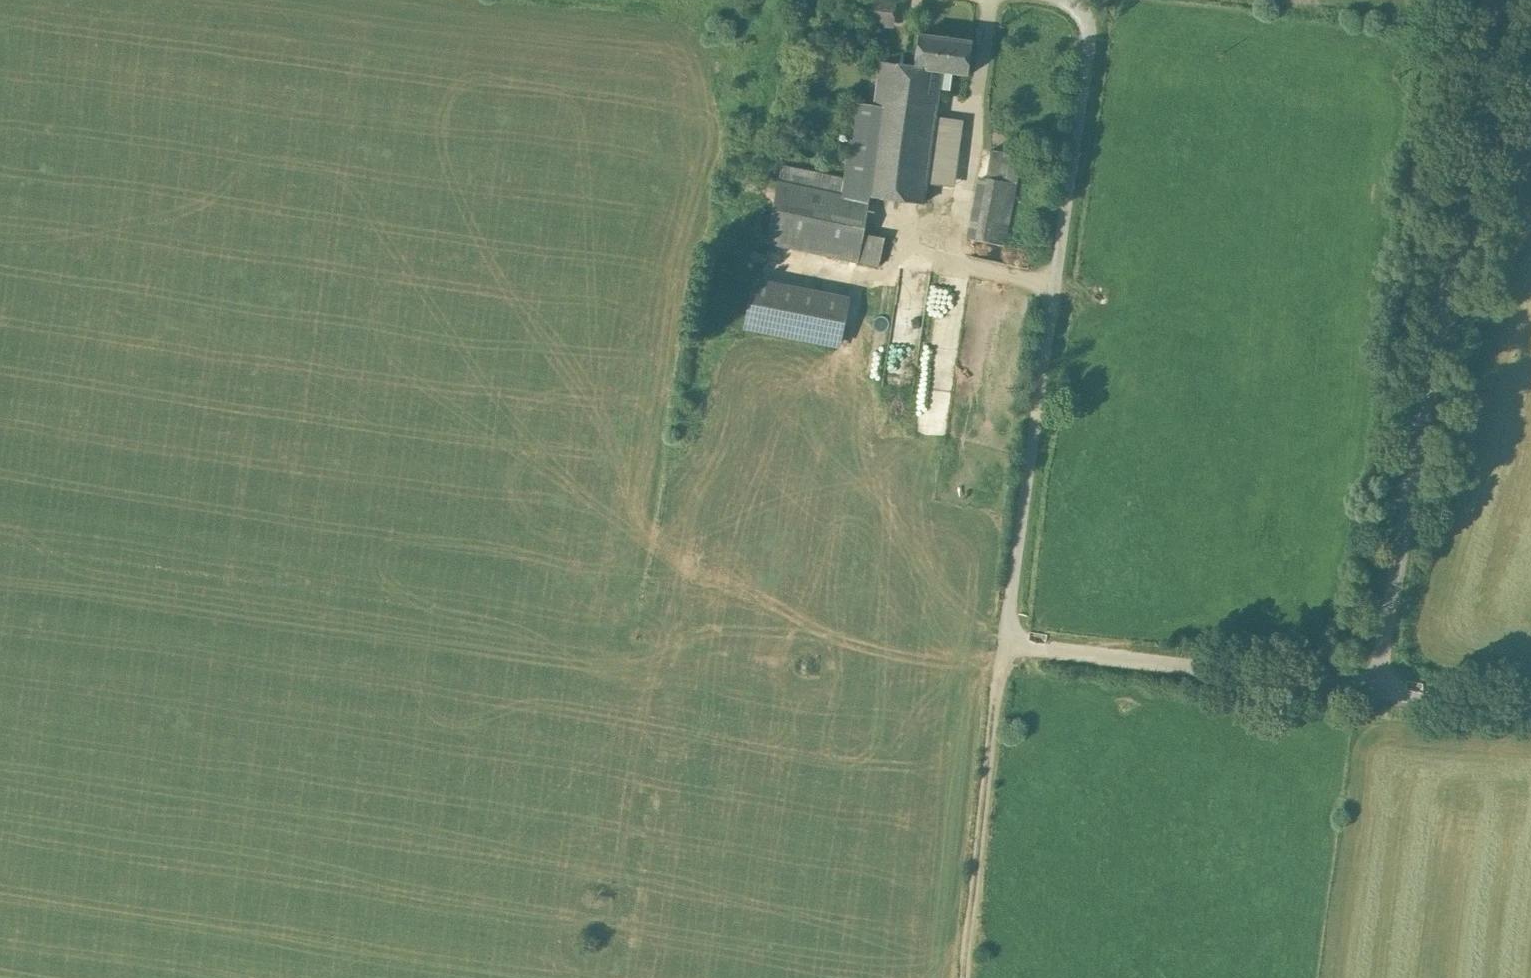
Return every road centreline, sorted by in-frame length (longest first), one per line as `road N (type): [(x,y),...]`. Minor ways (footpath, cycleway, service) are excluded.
road 1 (unclassified): [(1492,0),(1373,687)]
road 2 (unclassified): [(1079,0),(1091,11),(1096,44),(1008,633)]
road 3 (unclassified): [(1008,633),(1045,646),(1373,687)]
road 4 (unclassified): [(1008,633),(967,977)]
road 5 (unclassified): [(1373,687),(1530,707)]

